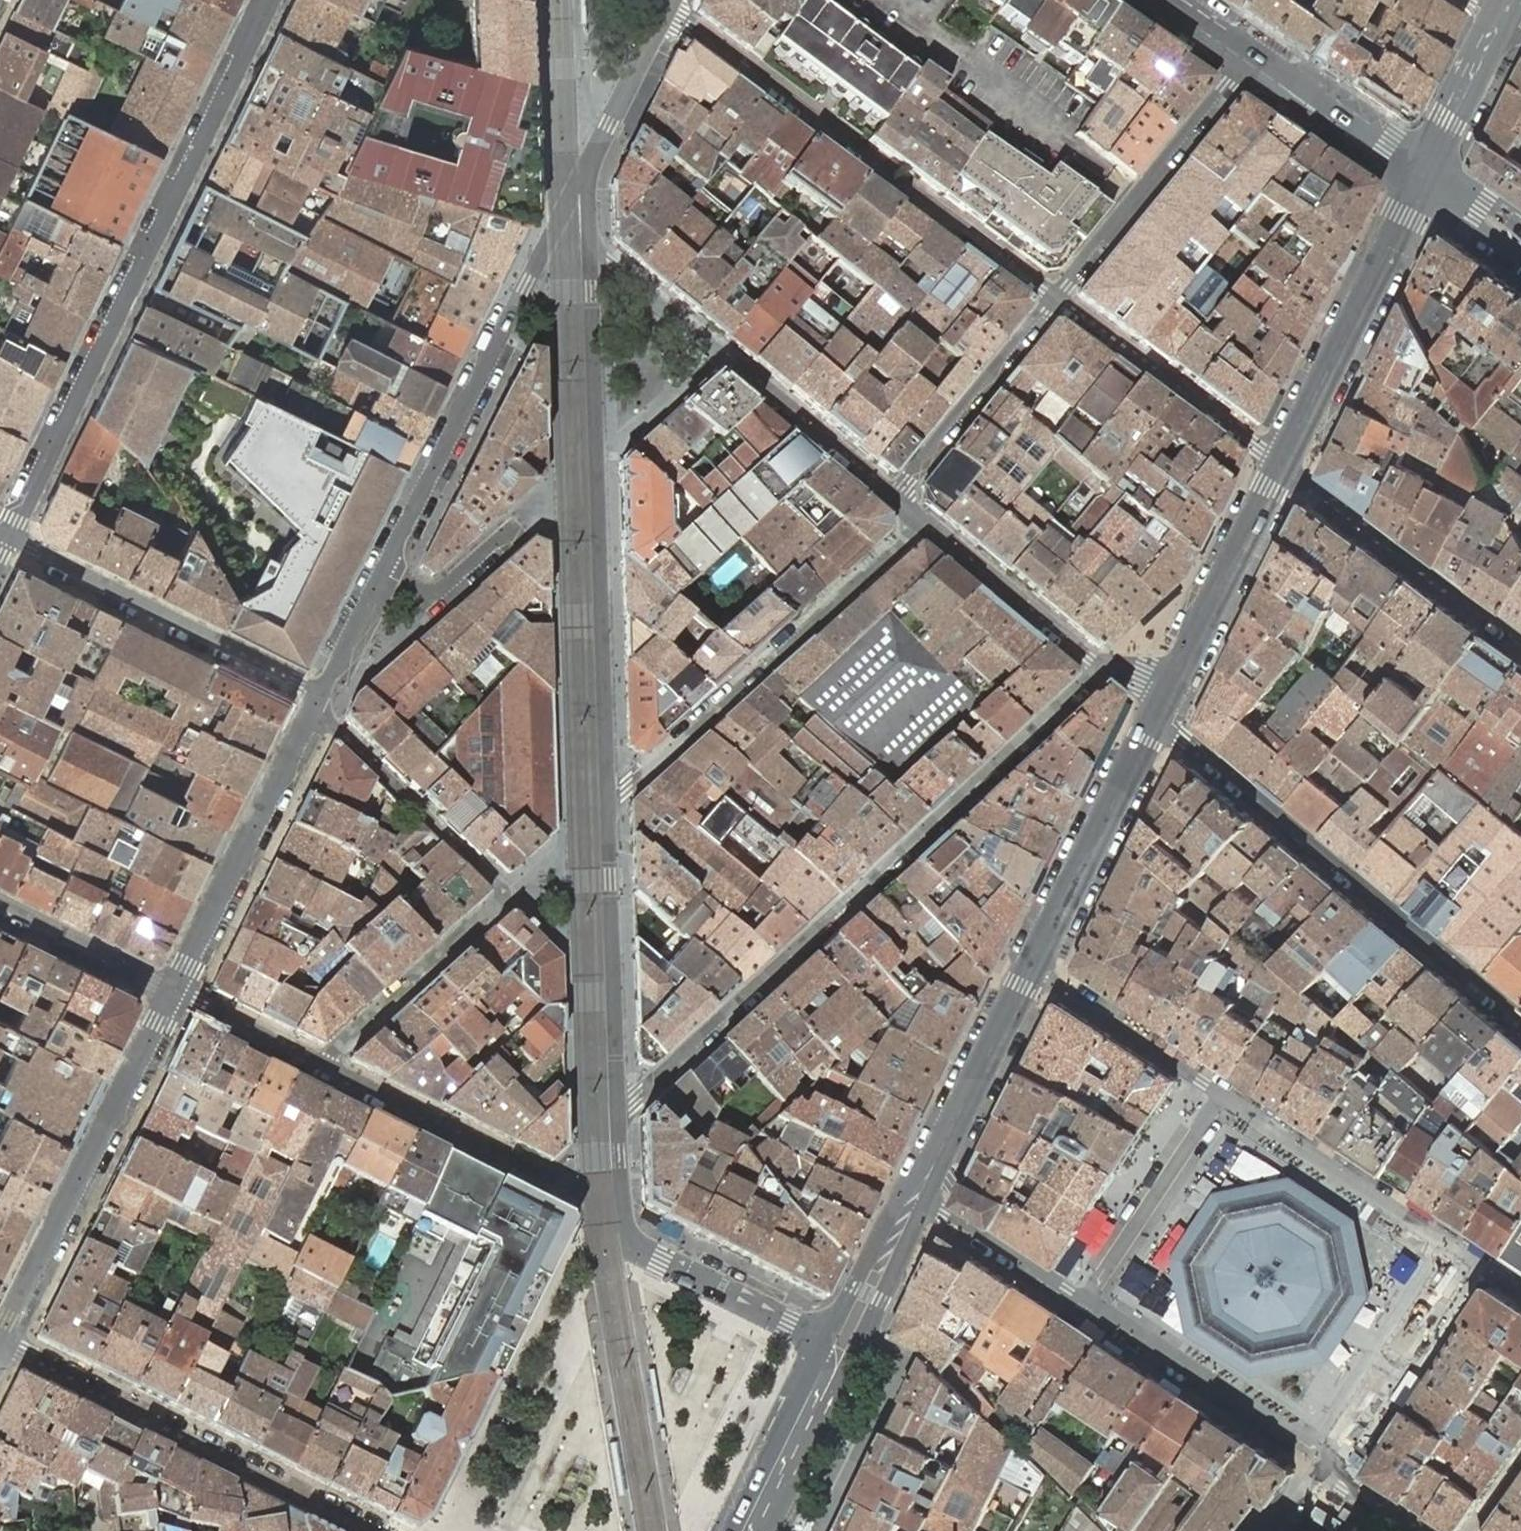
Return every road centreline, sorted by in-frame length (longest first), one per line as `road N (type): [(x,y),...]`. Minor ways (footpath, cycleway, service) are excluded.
road 1 (residential): [(618,1115),(1101,669)]
road 2 (residential): [(6,538),(269,0)]
road 3 (residential): [(667,7),(1057,298)]
road 4 (residential): [(1154,723),(1184,738),(1520,1021)]
road 5 (residential): [(383,573),(585,170)]
road 6 (residential): [(607,803),(922,521)]
road 7 (residential): [(0,1343),(368,1530)]
road 8 (residential): [(893,497),(587,244)]
road 9 (residential): [(0,1341),(173,991)]
road 10 (residential): [(318,704),(298,685),(6,538)]
road 11 (residential): [(607,803),(596,462)]
road 12 (residential): [(625,1227),(564,1188),(323,1070)]
road 13 (residential): [(173,991),(318,704)]
road 14 (secondary): [(1424,180),(1282,465)]
road 15 (residential): [(618,1115),(607,803)]
road 16 (residential): [(1251,61),(1057,298)]
road 17 (residential): [(1282,465),(1520,644)]
road 18 (residential): [(1464,1247),(1226,1089)]
road 19 (residential): [(1079,1307),(1318,1462)]
road 20 (residential): [(1057,298),(1282,465)]
road 21 (residential): [(318,704),(495,882),(498,904)]
road 22 (secondary): [(1035,962),(917,1202)]
road 23 (secondary): [(1154,723),(1035,962)]
road 24 (residential): [(596,462),(440,594),(413,591),(383,573)]
road 25 (residential): [(1226,1089),(1079,1307)]
road 26 (residential): [(1318,1462),(1464,1247)]
road 27 (secondary): [(1282,465),(1167,698)]
road 28 (residential): [(1057,298),(893,497)]
road 29 (residential): [(843,1351),(638,1247),(625,1227)]
road 30 (residential): [(498,904),(323,1070)]
road 31 (residential): [(1101,669),(922,521)]
road 32 (residential): [(1226,1089),(1035,962)]
road 33 (residential): [(596,462),(587,244)]
road 34 (tertiary): [(1424,180),(1251,61)]
road 35 (secondary): [(843,1351),(752,1530)]
road 36 (residential): [(0,905),(173,991)]
road 37 (residential): [(917,1202),(1079,1307)]
road 38 (residential): [(585,170),(667,7)]
road 39 (secondary): [(1503,21),(1424,180)]
road 40 (residential): [(323,1070),(173,991)]
road 41 (secondary): [(917,1202),(843,1351)]
road 42 (residential): [(318,704),(383,573)]

